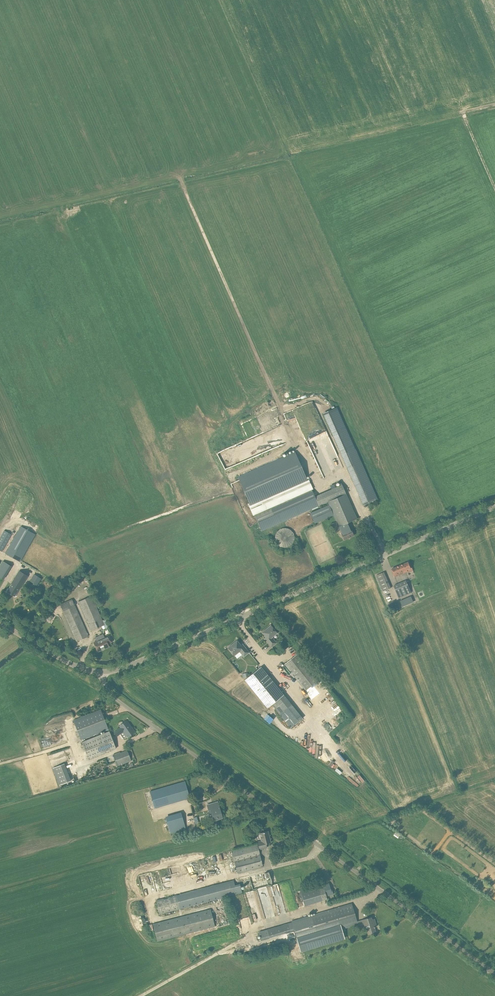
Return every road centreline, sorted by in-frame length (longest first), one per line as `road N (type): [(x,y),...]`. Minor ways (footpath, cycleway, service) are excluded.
road 1 (unclassified): [(494,972),(111,698),(103,673)]
road 2 (unclassified): [(103,673),(494,507)]

